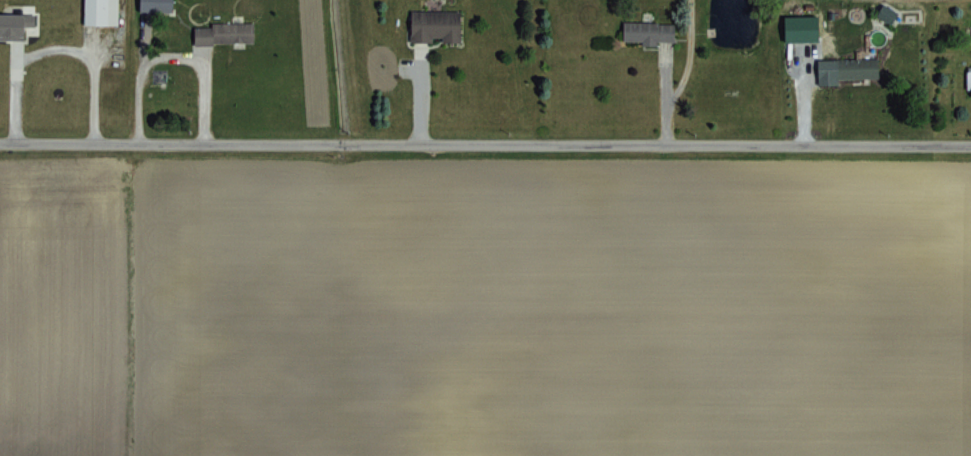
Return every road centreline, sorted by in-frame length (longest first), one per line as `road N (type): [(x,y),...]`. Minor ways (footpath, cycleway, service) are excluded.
road 1 (tertiary): [(970,145),(0,141)]

